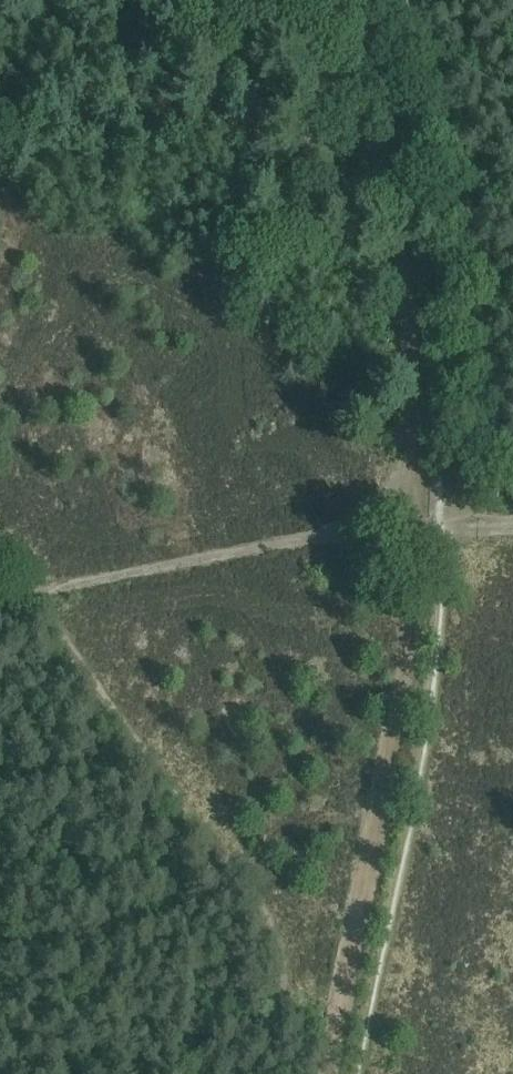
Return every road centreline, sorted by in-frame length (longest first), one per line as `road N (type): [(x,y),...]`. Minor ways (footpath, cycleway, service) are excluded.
road 1 (track): [(330,1073),(408,669),(418,528),(419,432),(404,292),(387,178),(341,0)]
road 2 (track): [(27,596),(241,546),(512,523)]

